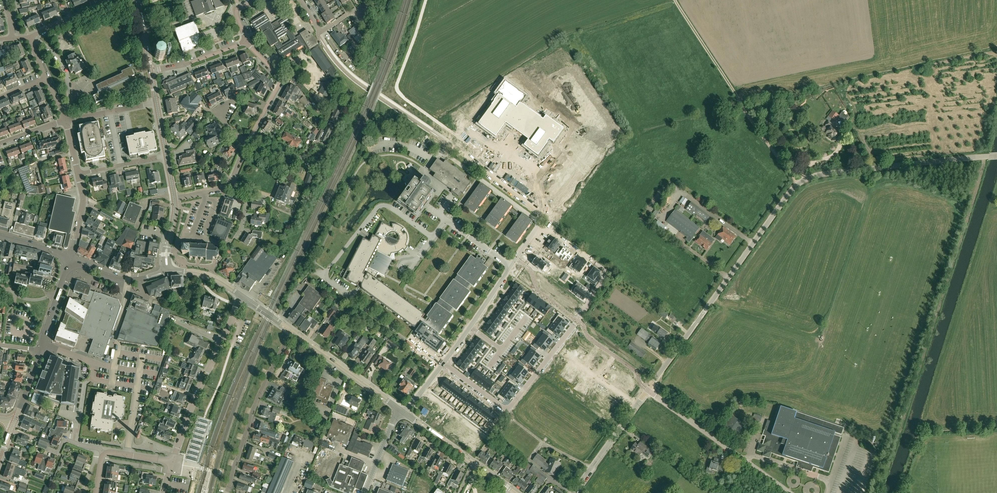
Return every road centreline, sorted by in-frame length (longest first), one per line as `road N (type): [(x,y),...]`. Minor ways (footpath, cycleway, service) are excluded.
road 1 (tertiary): [(648,391),(797,184),(816,175),(996,156)]
road 2 (residential): [(510,267),(521,267),(548,218),(530,216),(441,150),(422,173),(443,188)]
road 3 (track): [(675,0),(797,184)]
road 4 (residential): [(442,365),(507,412),(577,320)]
road 5 (residential): [(432,238),(389,207),(377,208),(327,271),(328,280),(353,298)]
road 6 (residential): [(173,462),(243,297)]
road 7 (residential): [(226,492),(260,391),(294,332)]
road 8 (track): [(426,0),(397,88),(439,123)]
road 9 (tertiary): [(515,492),(405,413)]
road 10 (residential): [(251,137),(275,141),(313,165),(344,113)]
road 11 (tertiary): [(398,408),(294,332)]
road 12 (tertiary): [(573,492),(648,391)]
road 13 (residential): [(746,462),(648,391)]

